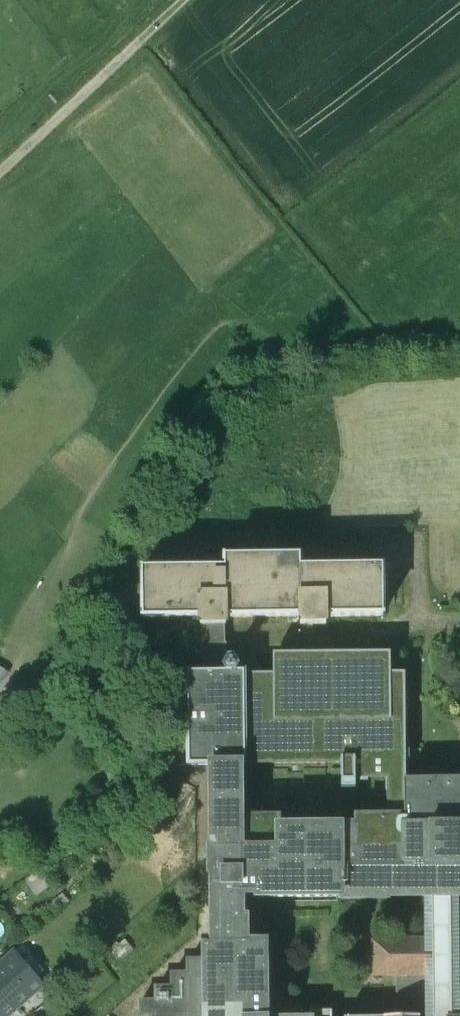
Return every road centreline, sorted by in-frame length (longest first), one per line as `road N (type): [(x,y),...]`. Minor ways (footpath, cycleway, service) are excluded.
road 1 (track): [(212,0),(0,198)]

